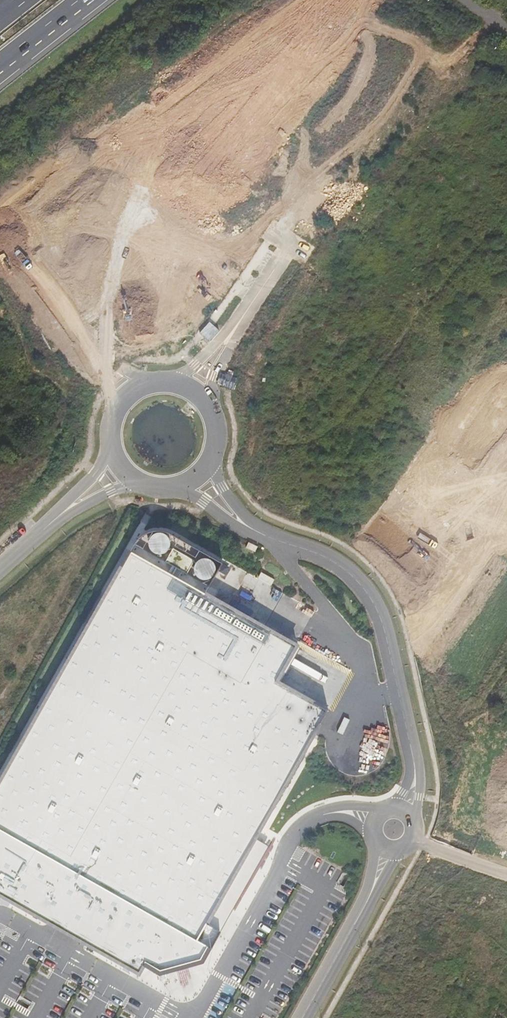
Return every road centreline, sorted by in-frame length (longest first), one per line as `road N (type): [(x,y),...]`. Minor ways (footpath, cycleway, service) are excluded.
road 1 (residential): [(187,389),(299,230),(472,42)]
road 2 (residential): [(414,760),(387,638),(368,593),(326,557),(232,514),(194,477)]
road 3 (residential): [(118,470),(0,567)]
road 4 (unknown): [(414,634),(484,534),(506,529)]
road 5 (residential): [(303,1017),(370,895)]

